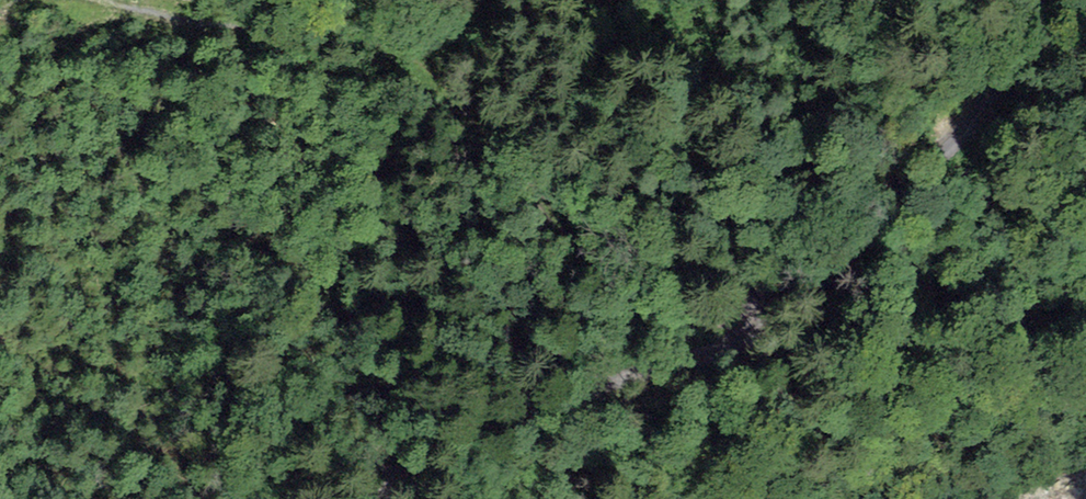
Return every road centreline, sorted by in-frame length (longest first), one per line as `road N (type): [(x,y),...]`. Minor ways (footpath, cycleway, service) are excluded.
road 1 (track): [(0,34),(66,7),(411,66),(628,285),(754,330)]
road 2 (track): [(1040,0),(975,137),(754,330)]
road 3 (track): [(378,498),(396,459),(754,330)]

